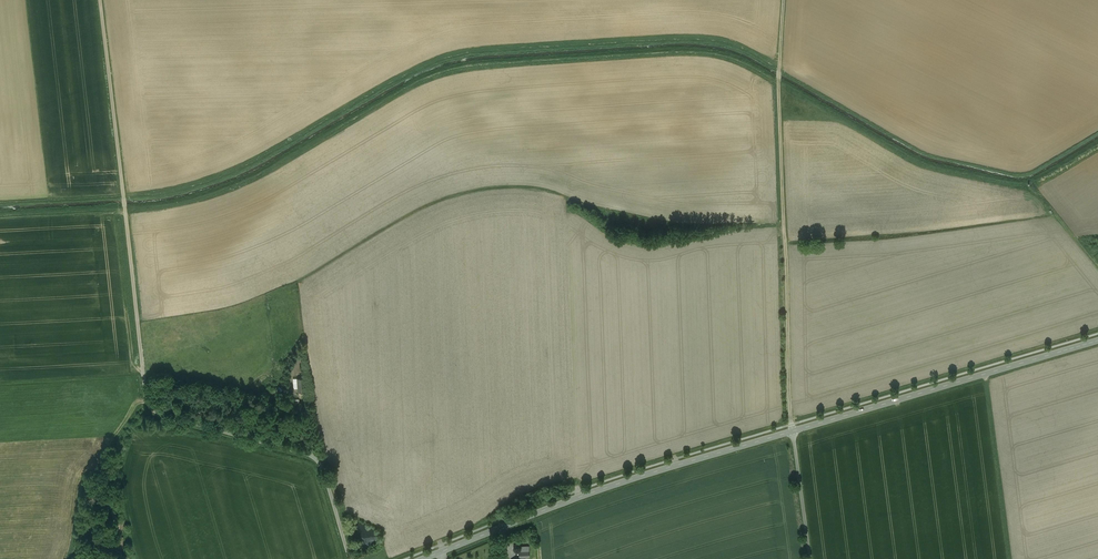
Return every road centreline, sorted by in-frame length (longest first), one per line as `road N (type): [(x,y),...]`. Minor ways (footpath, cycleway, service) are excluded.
road 1 (unclassified): [(100,0),(147,405),(155,414),(312,457),(323,466),(350,558)]
road 2 (track): [(781,0),(791,431)]
road 3 (tertiary): [(424,558),(580,496),(791,431)]
road 4 (tertiary): [(791,431),(1097,340)]
road 5 (track): [(0,384),(144,374)]
road 6 (unclassified): [(808,558),(791,431)]

